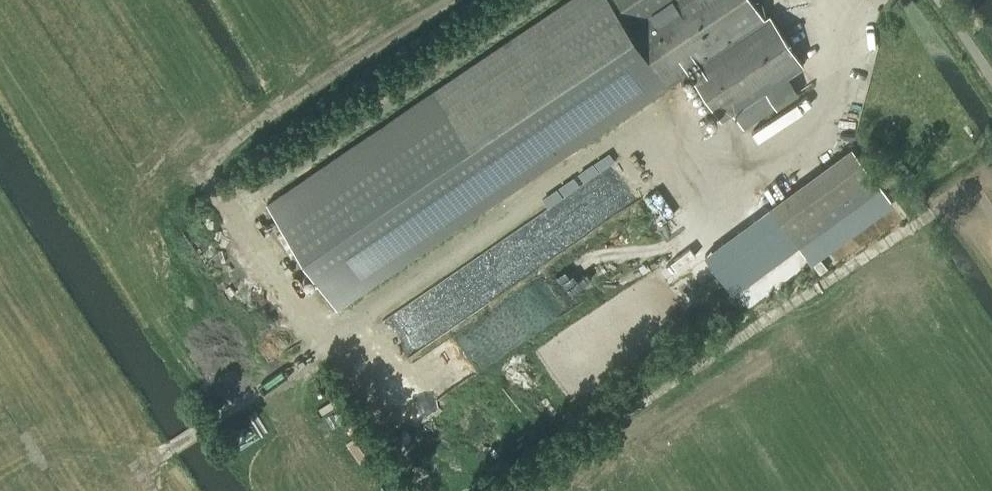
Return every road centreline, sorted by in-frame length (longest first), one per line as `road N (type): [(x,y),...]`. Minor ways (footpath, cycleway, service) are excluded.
road 1 (track): [(851,0),(812,114),(747,158),(602,148),(143,466),(151,490)]
road 2 (track): [(511,490),(974,189),(991,216)]
road 3 (track): [(329,340),(424,490)]

